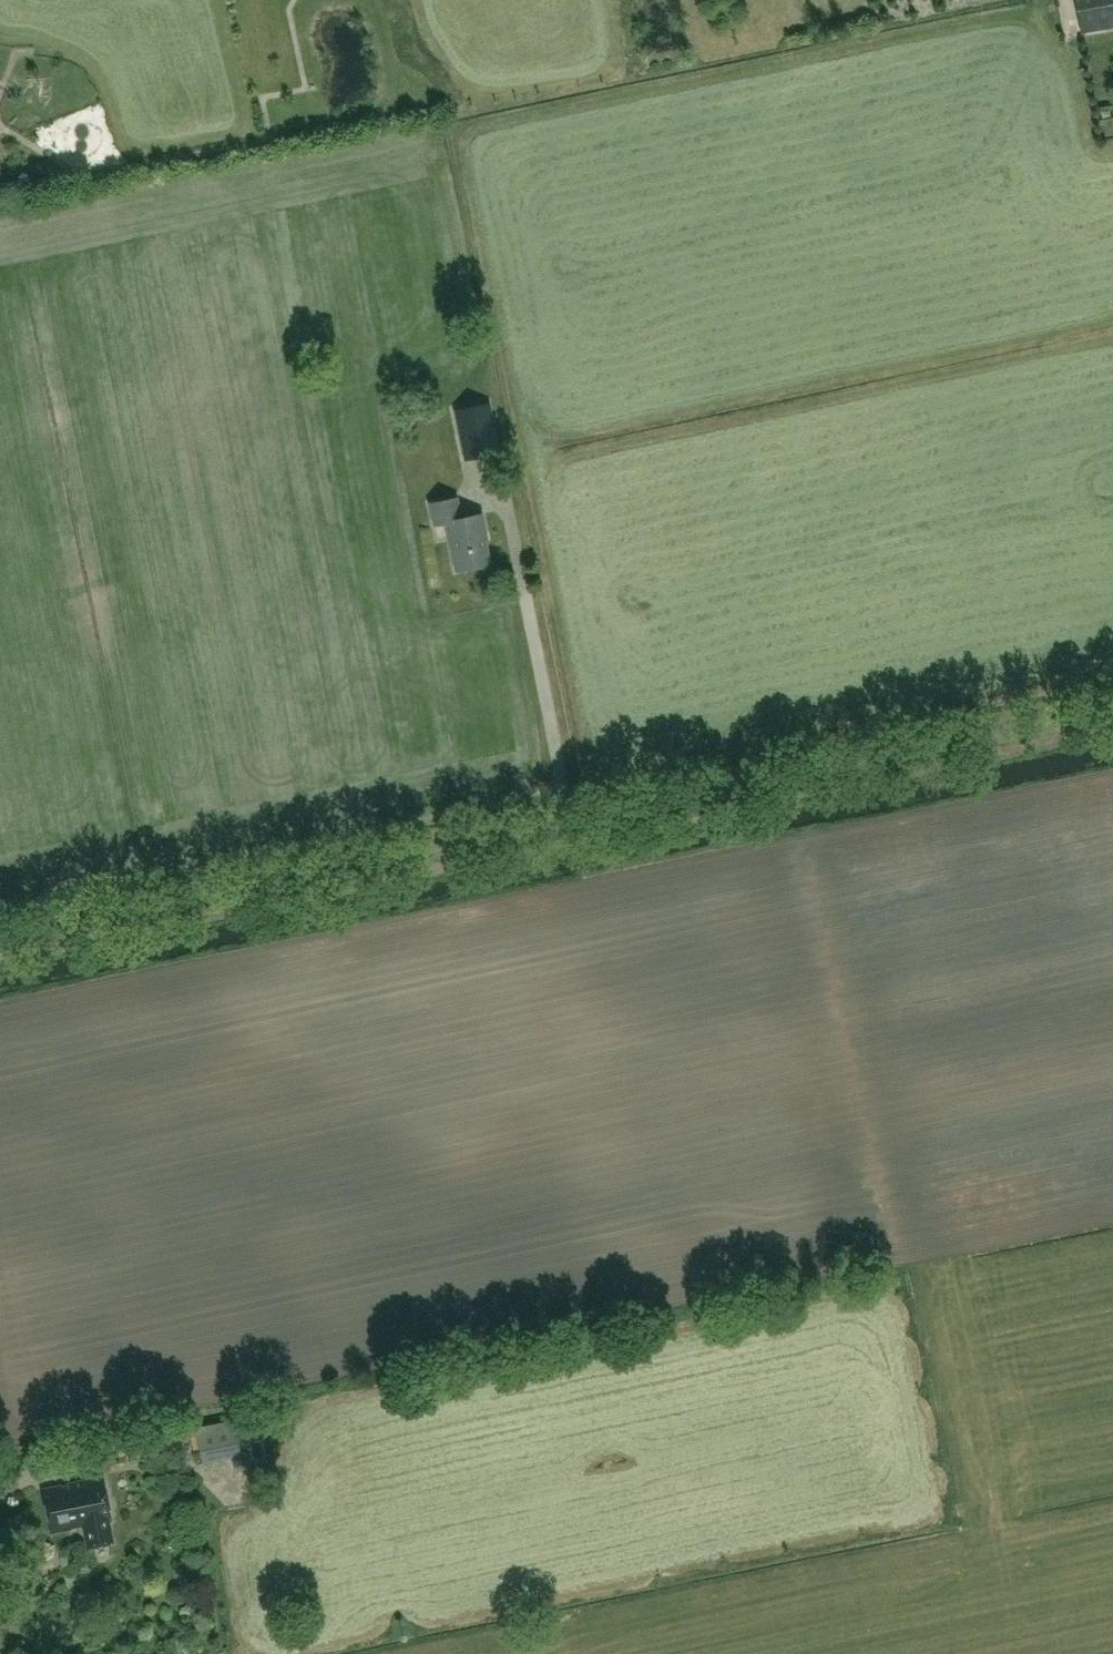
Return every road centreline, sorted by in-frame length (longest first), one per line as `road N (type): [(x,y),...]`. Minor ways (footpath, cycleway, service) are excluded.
road 1 (unclassified): [(0,944),(1112,718)]

